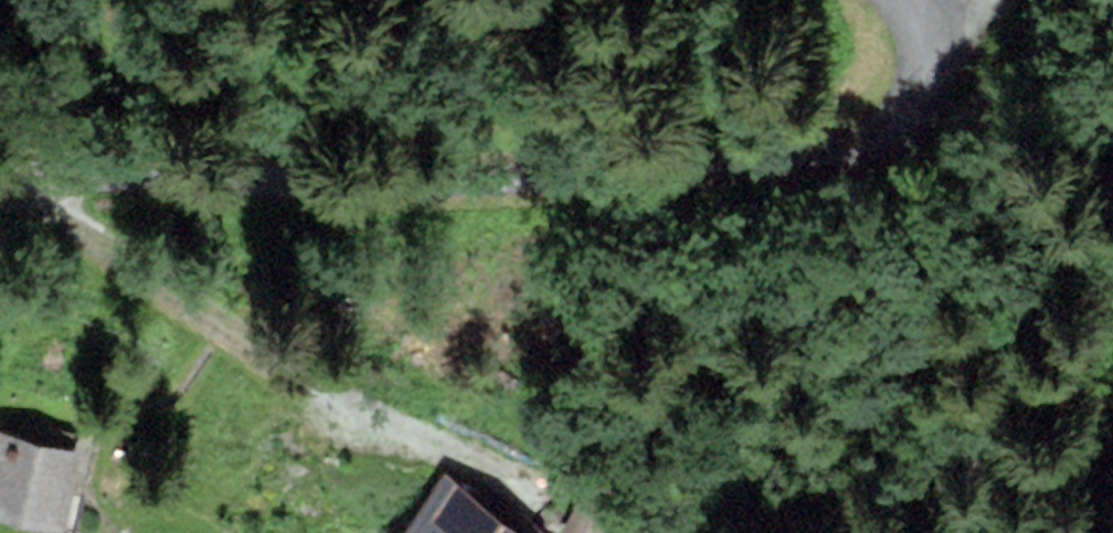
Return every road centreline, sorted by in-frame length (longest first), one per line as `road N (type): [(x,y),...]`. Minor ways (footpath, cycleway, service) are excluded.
road 1 (residential): [(0,187),(579,182),(809,161),(897,139),(925,116),(935,91),(933,53),(892,0)]
road 2 (track): [(515,488),(362,414),(96,245),(65,222),(49,184)]

